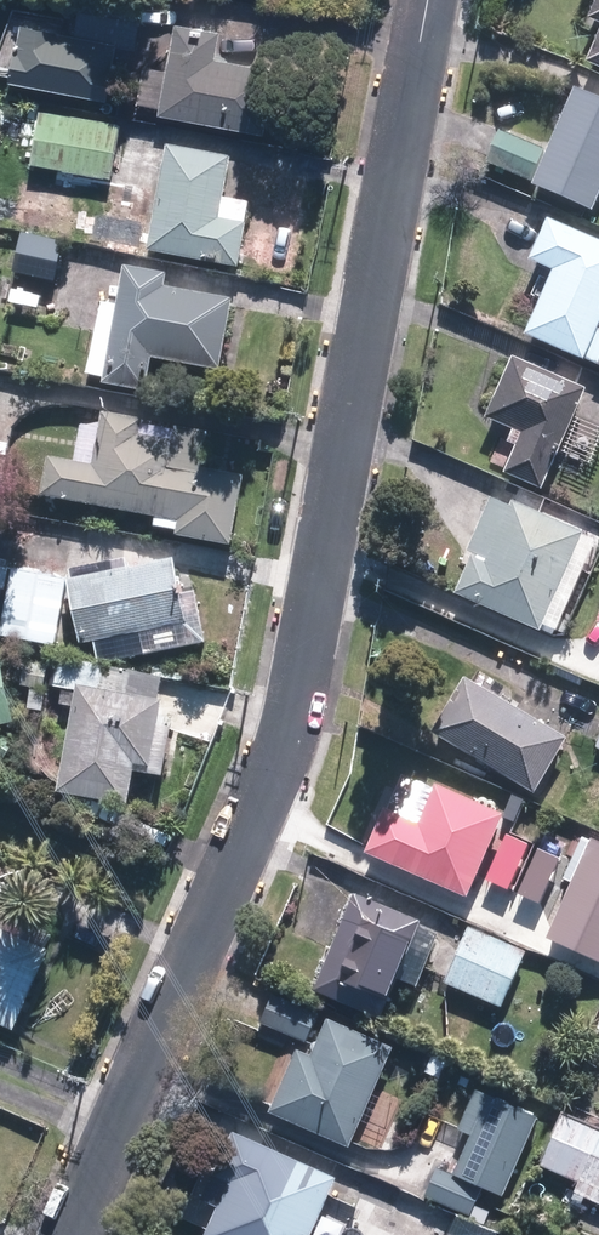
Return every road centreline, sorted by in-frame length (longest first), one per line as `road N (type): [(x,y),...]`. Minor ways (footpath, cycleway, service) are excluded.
road 1 (tertiary): [(73,1234),(288,746),(431,0)]

